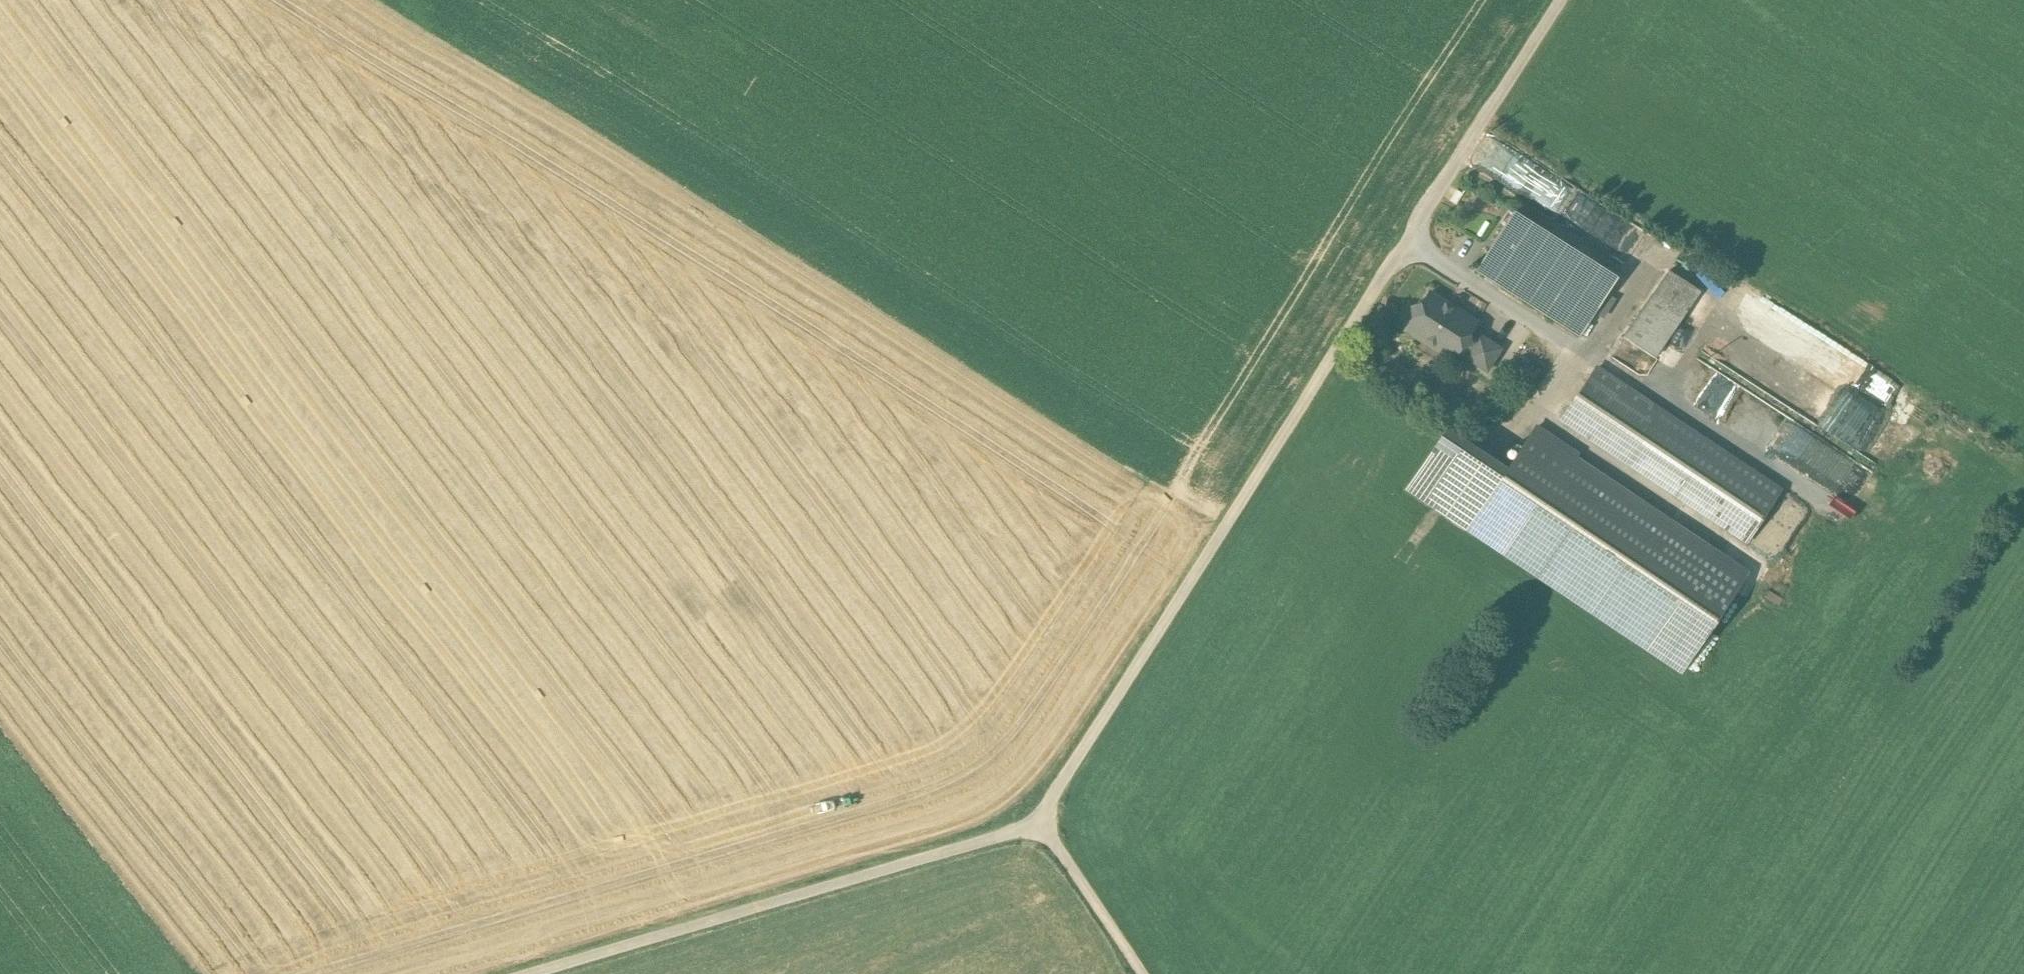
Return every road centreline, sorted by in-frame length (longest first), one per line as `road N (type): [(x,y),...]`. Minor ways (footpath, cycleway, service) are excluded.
road 1 (unclassified): [(1046,825),(1047,805),(1566,0)]
road 2 (unclassified): [(533,973),(1046,825)]
road 3 (unclassified): [(1046,825),(1141,973)]

